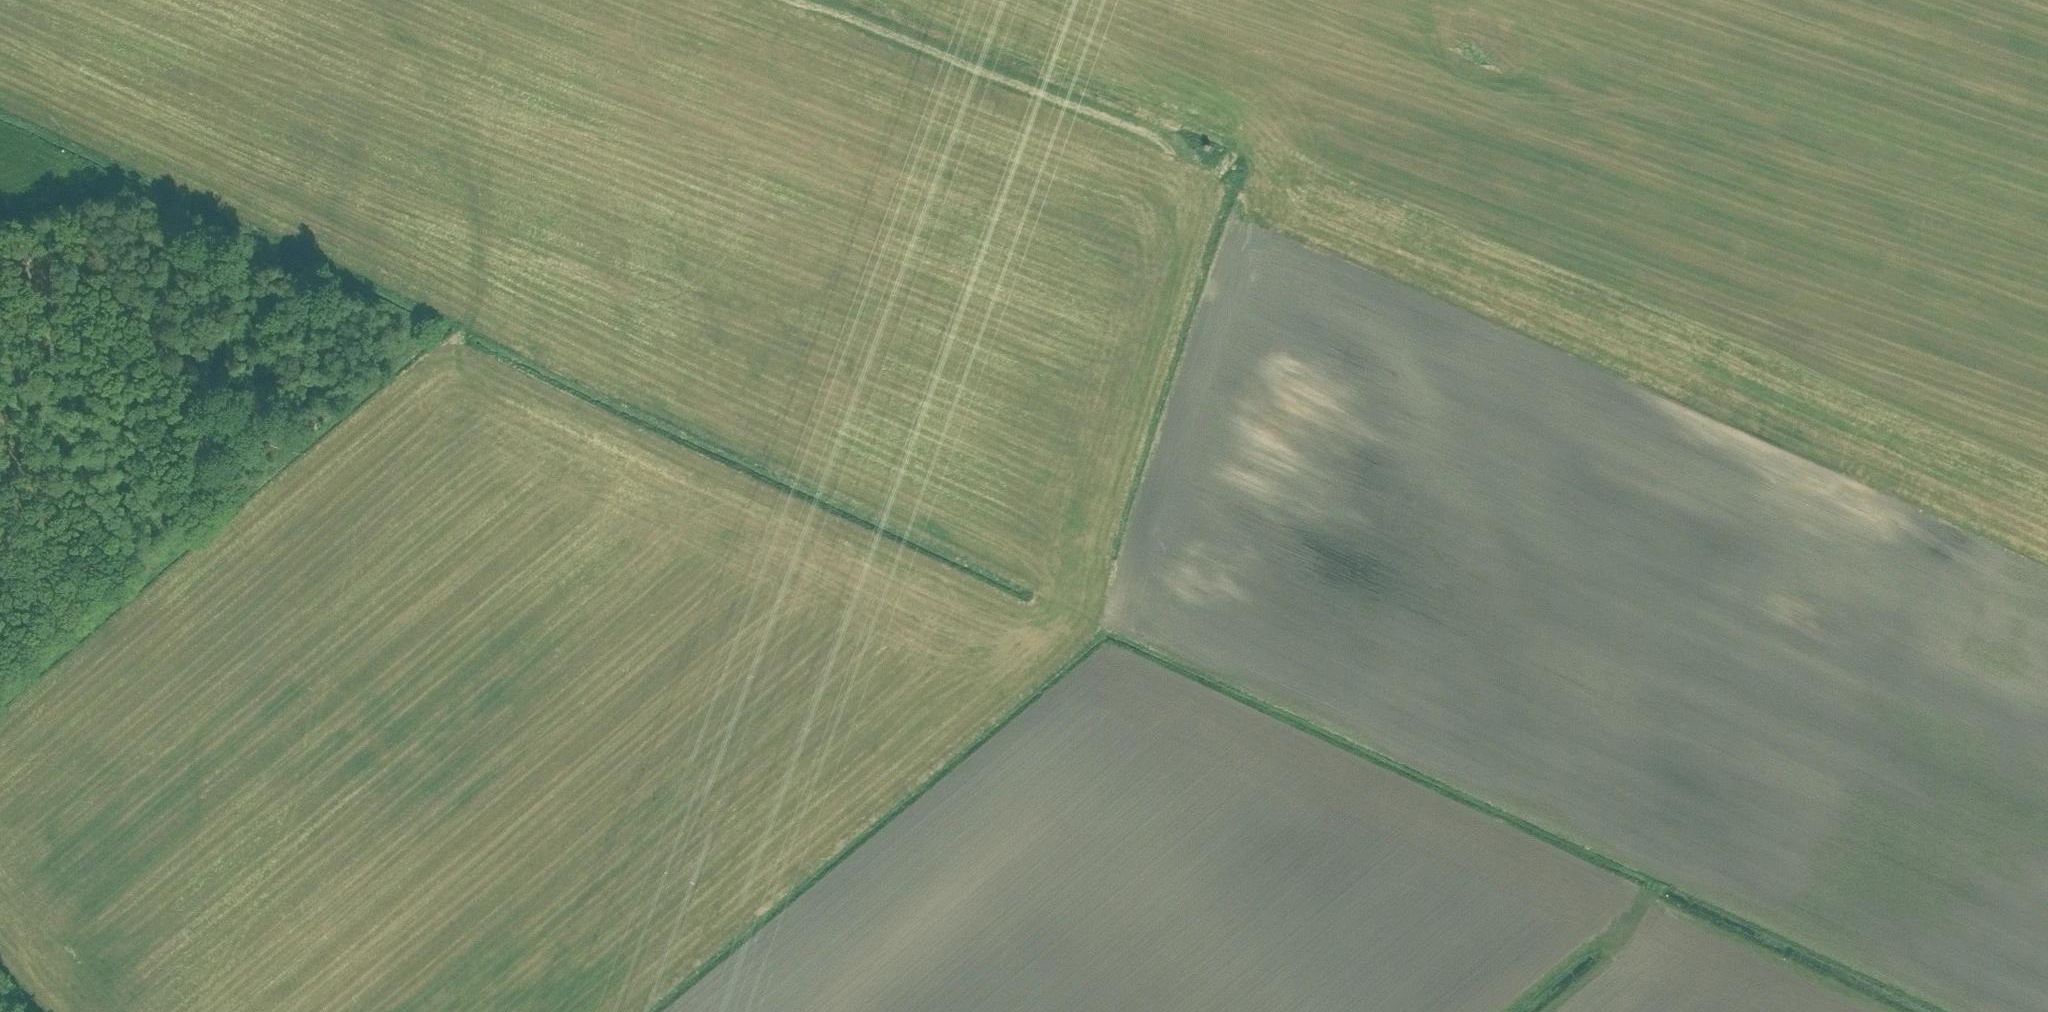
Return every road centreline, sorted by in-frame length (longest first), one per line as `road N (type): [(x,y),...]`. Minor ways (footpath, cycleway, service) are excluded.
road 1 (track): [(1495,1011),(1632,895)]

